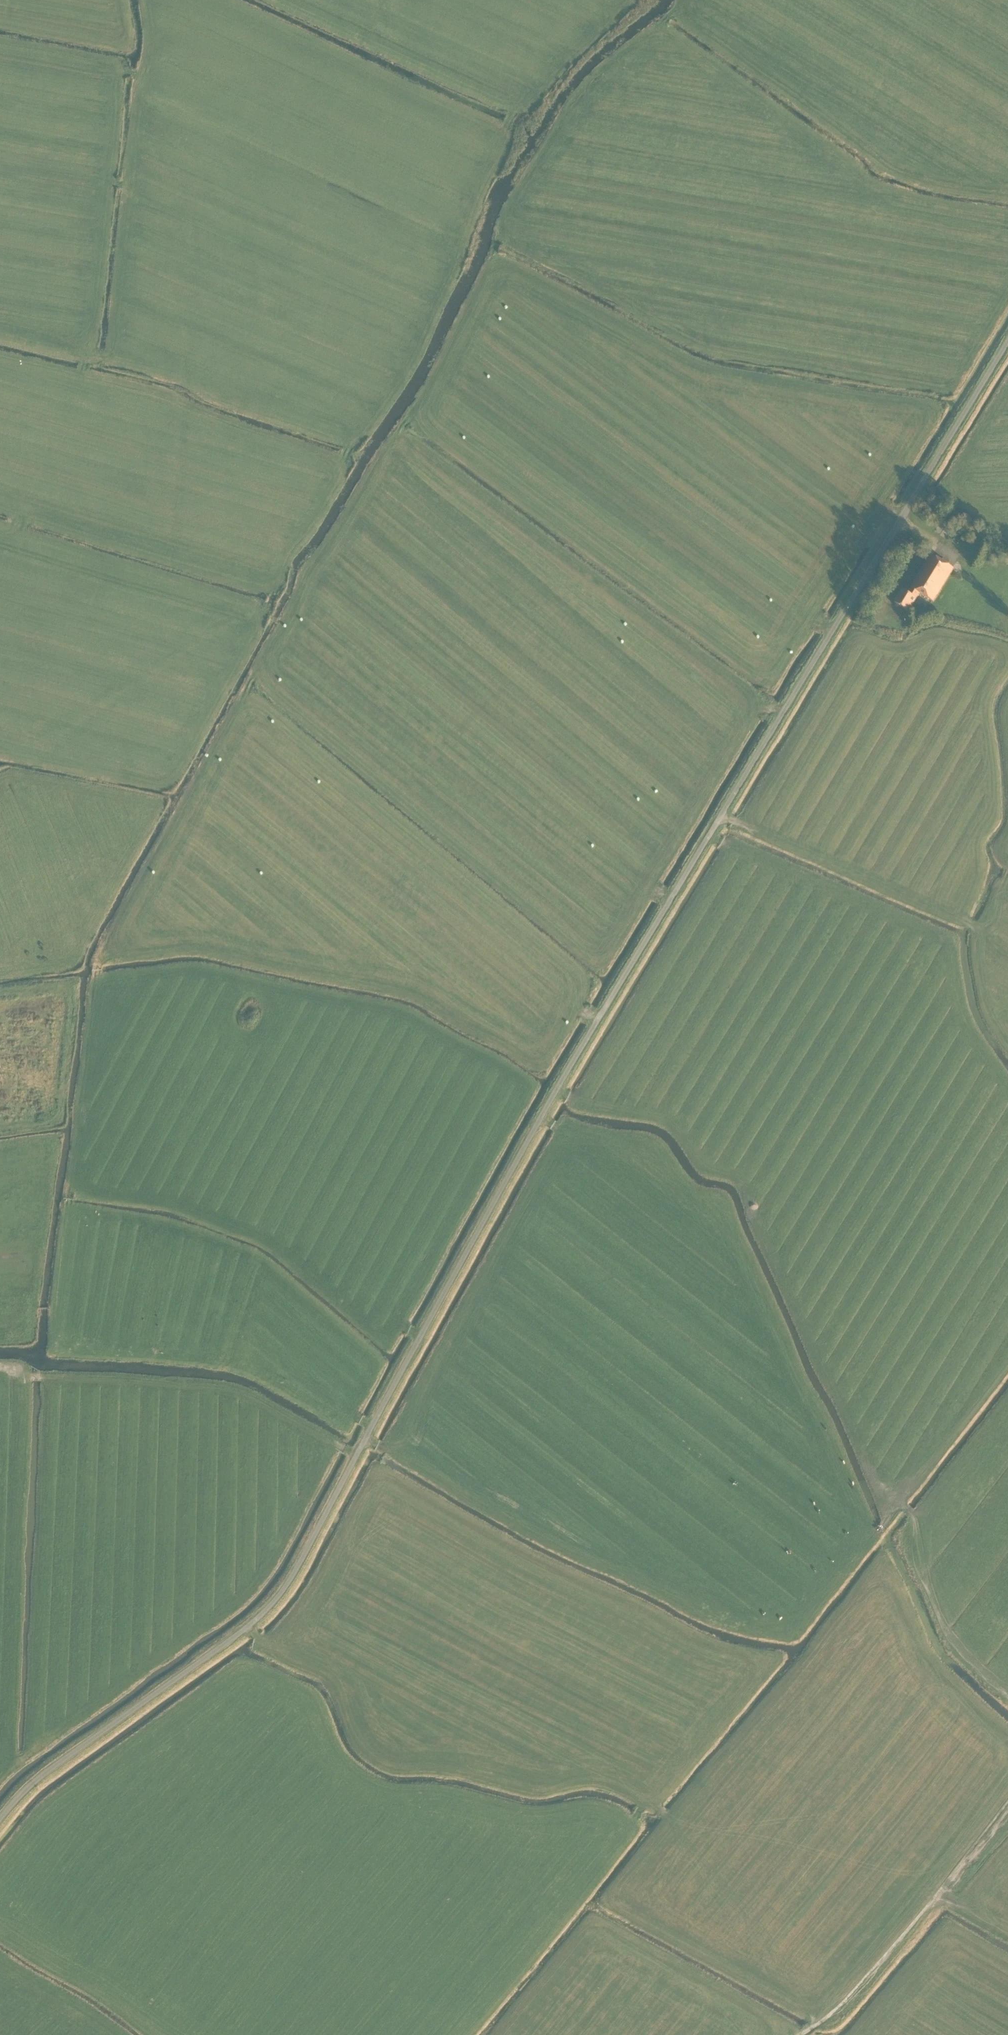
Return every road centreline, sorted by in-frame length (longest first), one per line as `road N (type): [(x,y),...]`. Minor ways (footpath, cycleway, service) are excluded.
road 1 (unclassified): [(0,1820),(51,1766),(263,1612),(294,1571),(423,1375),(576,1055),(1007,342)]

